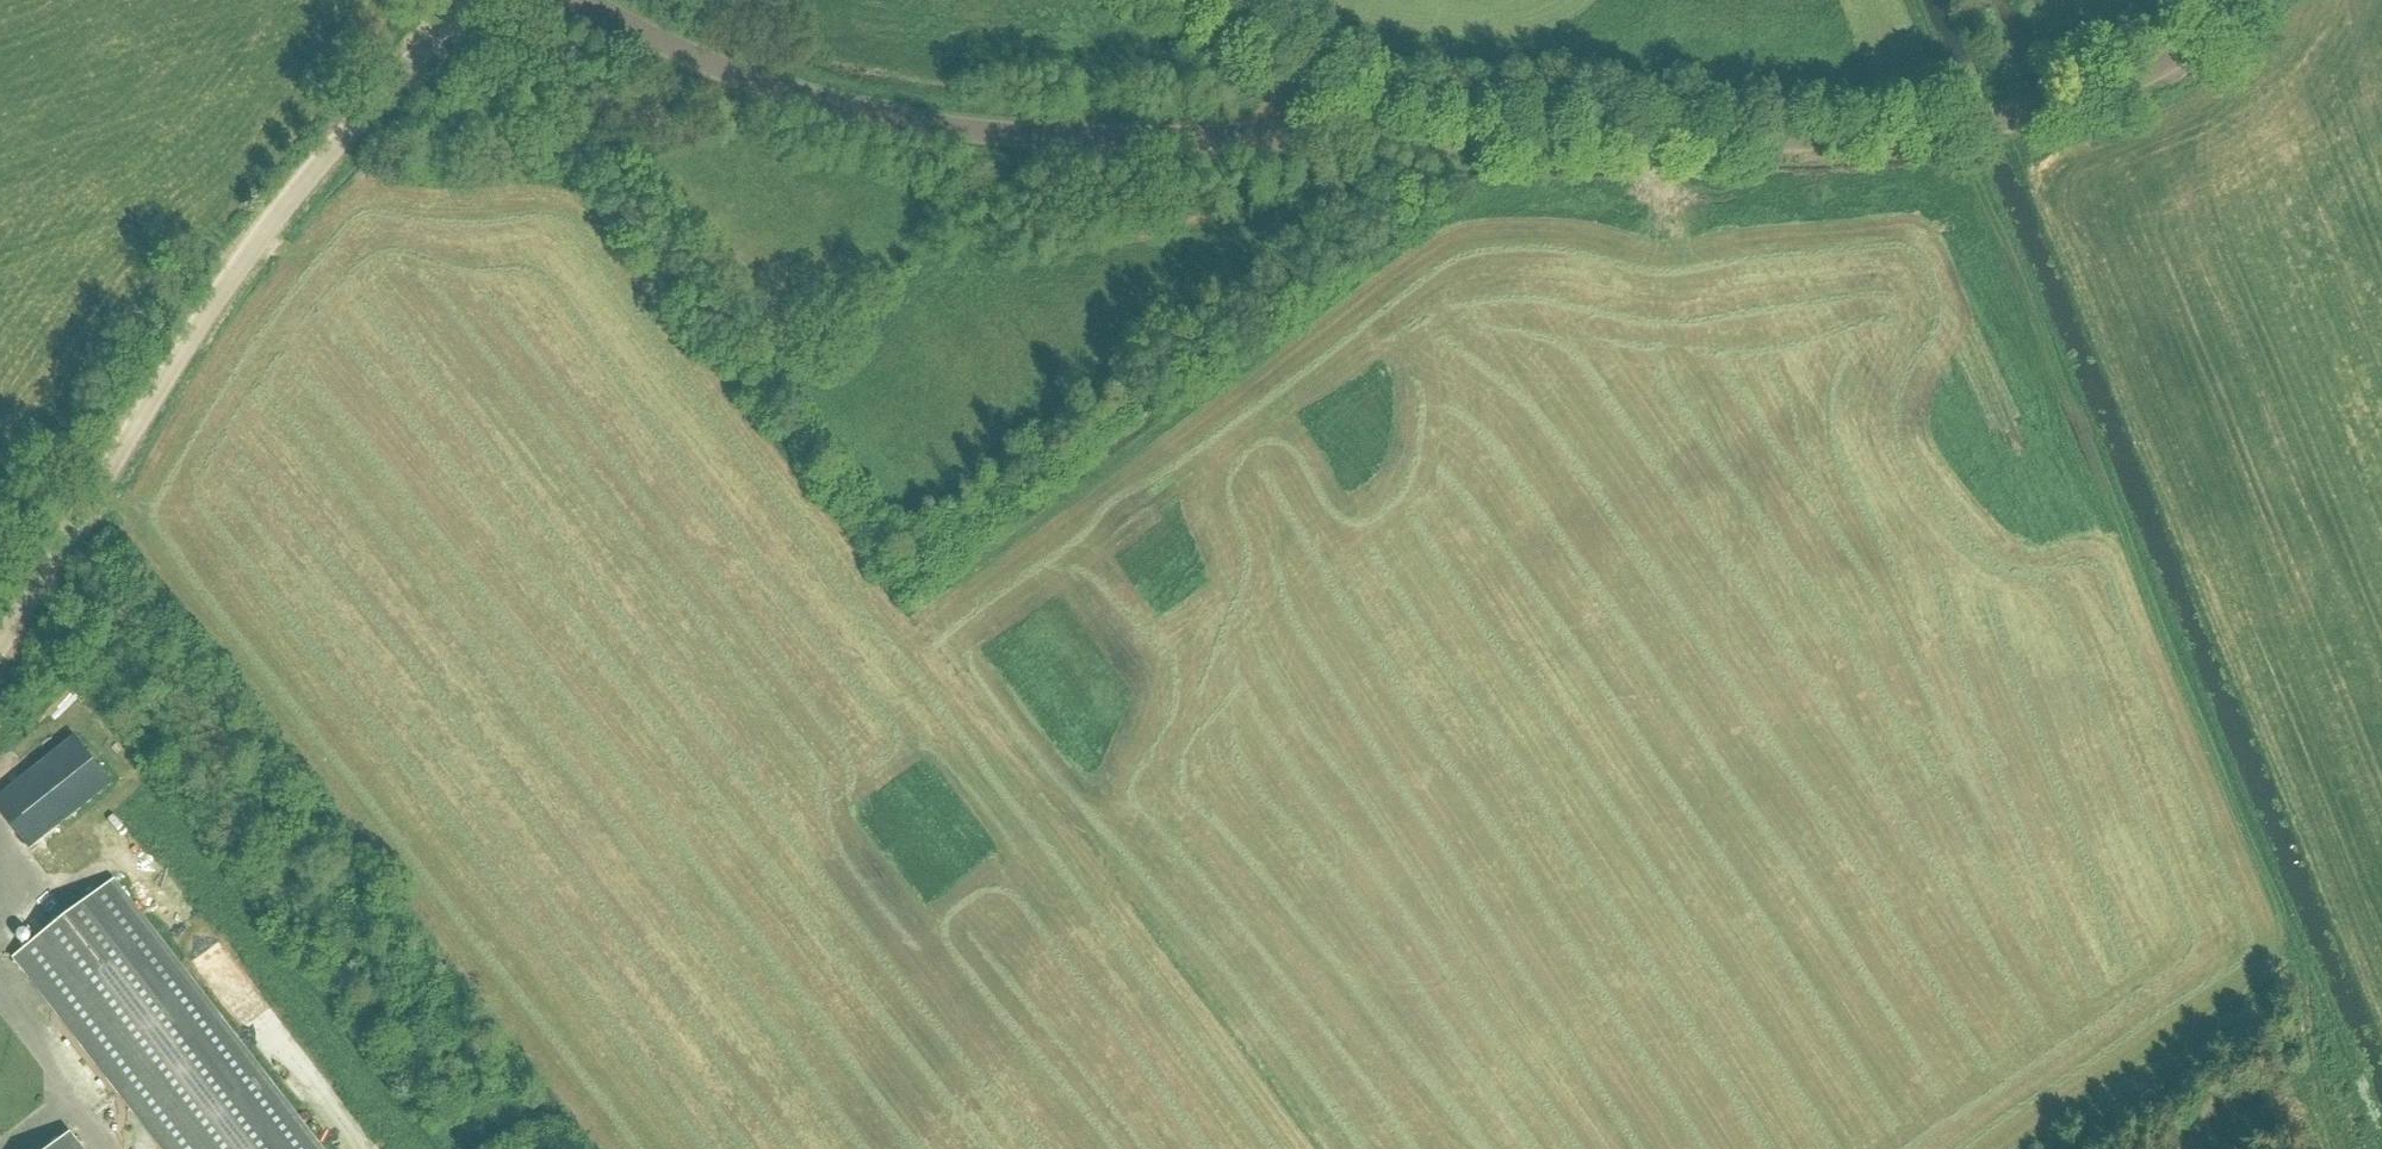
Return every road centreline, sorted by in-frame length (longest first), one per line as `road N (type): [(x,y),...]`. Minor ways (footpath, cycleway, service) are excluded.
road 1 (tertiary): [(2240,0),(2214,29),(2125,83),(1969,129),(1851,139),(1280,141),(1033,137),(869,117),(698,61),(589,0)]
road 2 (track): [(1969,129),(2018,276),(2116,494),(2296,947),(2293,977),(2356,1148)]
road 3 (unclassified): [(0,641),(113,452),(254,244),(469,0)]
road 4 (track): [(1280,141),(1280,70),(1225,0)]

